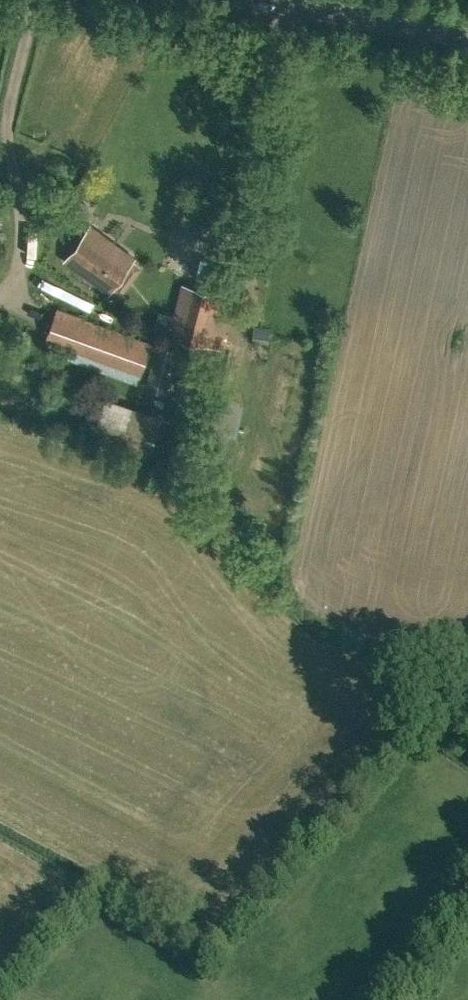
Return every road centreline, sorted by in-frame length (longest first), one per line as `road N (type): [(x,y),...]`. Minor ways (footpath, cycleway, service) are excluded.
road 1 (tertiary): [(467,40),(243,0)]

